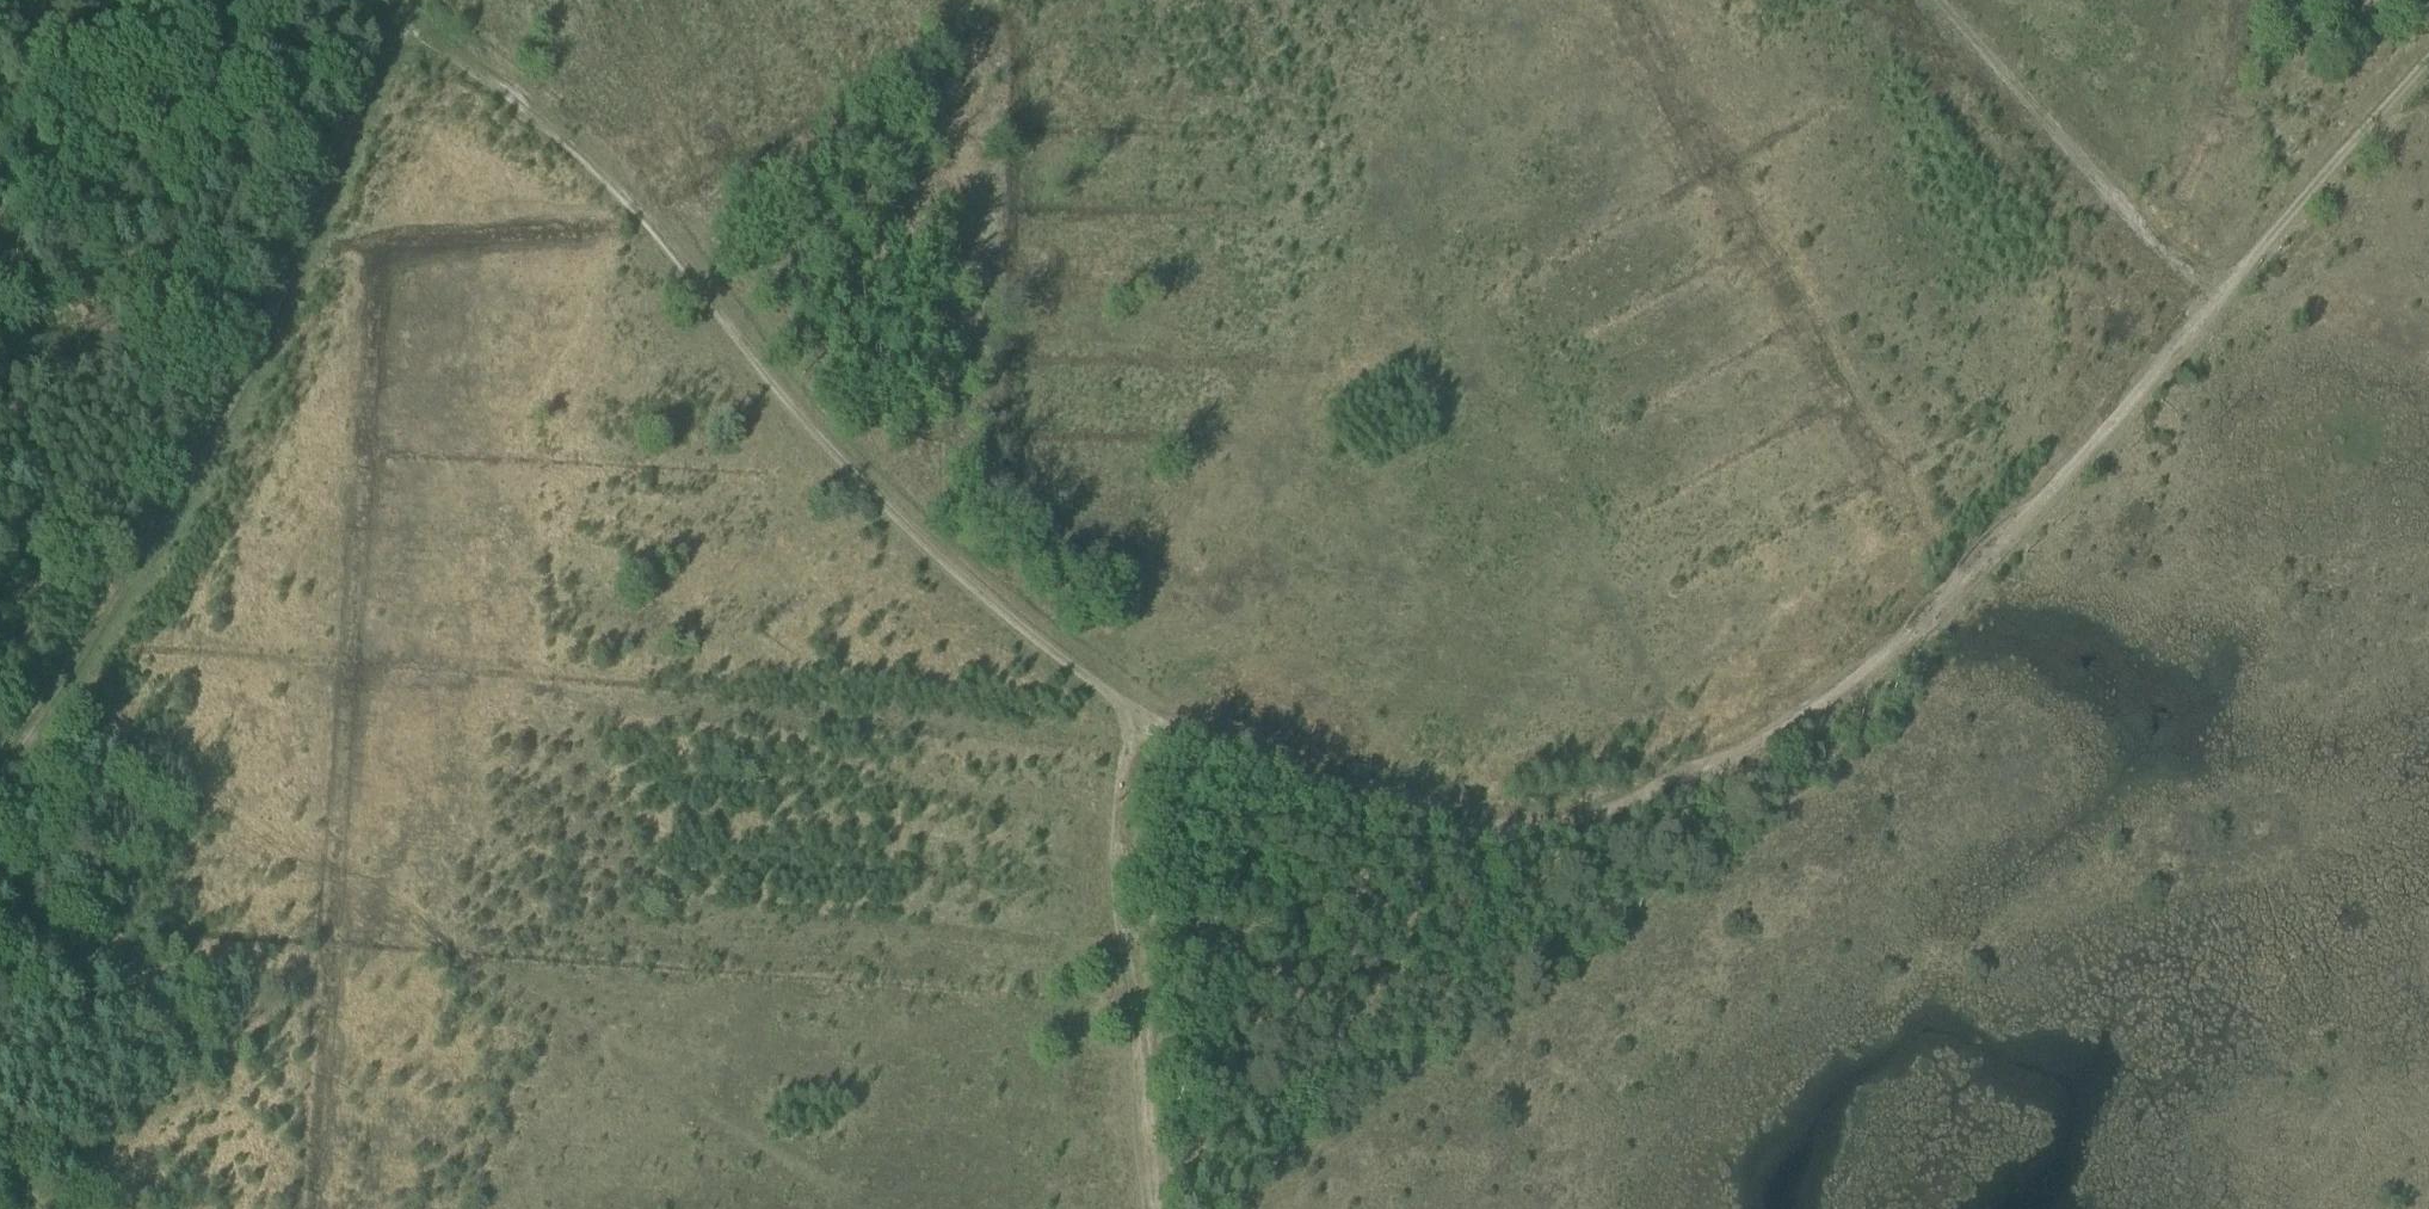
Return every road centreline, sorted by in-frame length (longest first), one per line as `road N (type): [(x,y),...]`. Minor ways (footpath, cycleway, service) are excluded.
road 1 (track): [(2428,49),(2220,301),(1892,655),(1783,734),(1535,836),(1437,831),(1299,788),(1141,717),(946,568),(790,416),(659,241),(572,141),(445,44),(385,12)]
road 2 (track): [(1155,1208),(1120,908),(1141,717)]
road 3 (track): [(2220,301),(1933,0)]

